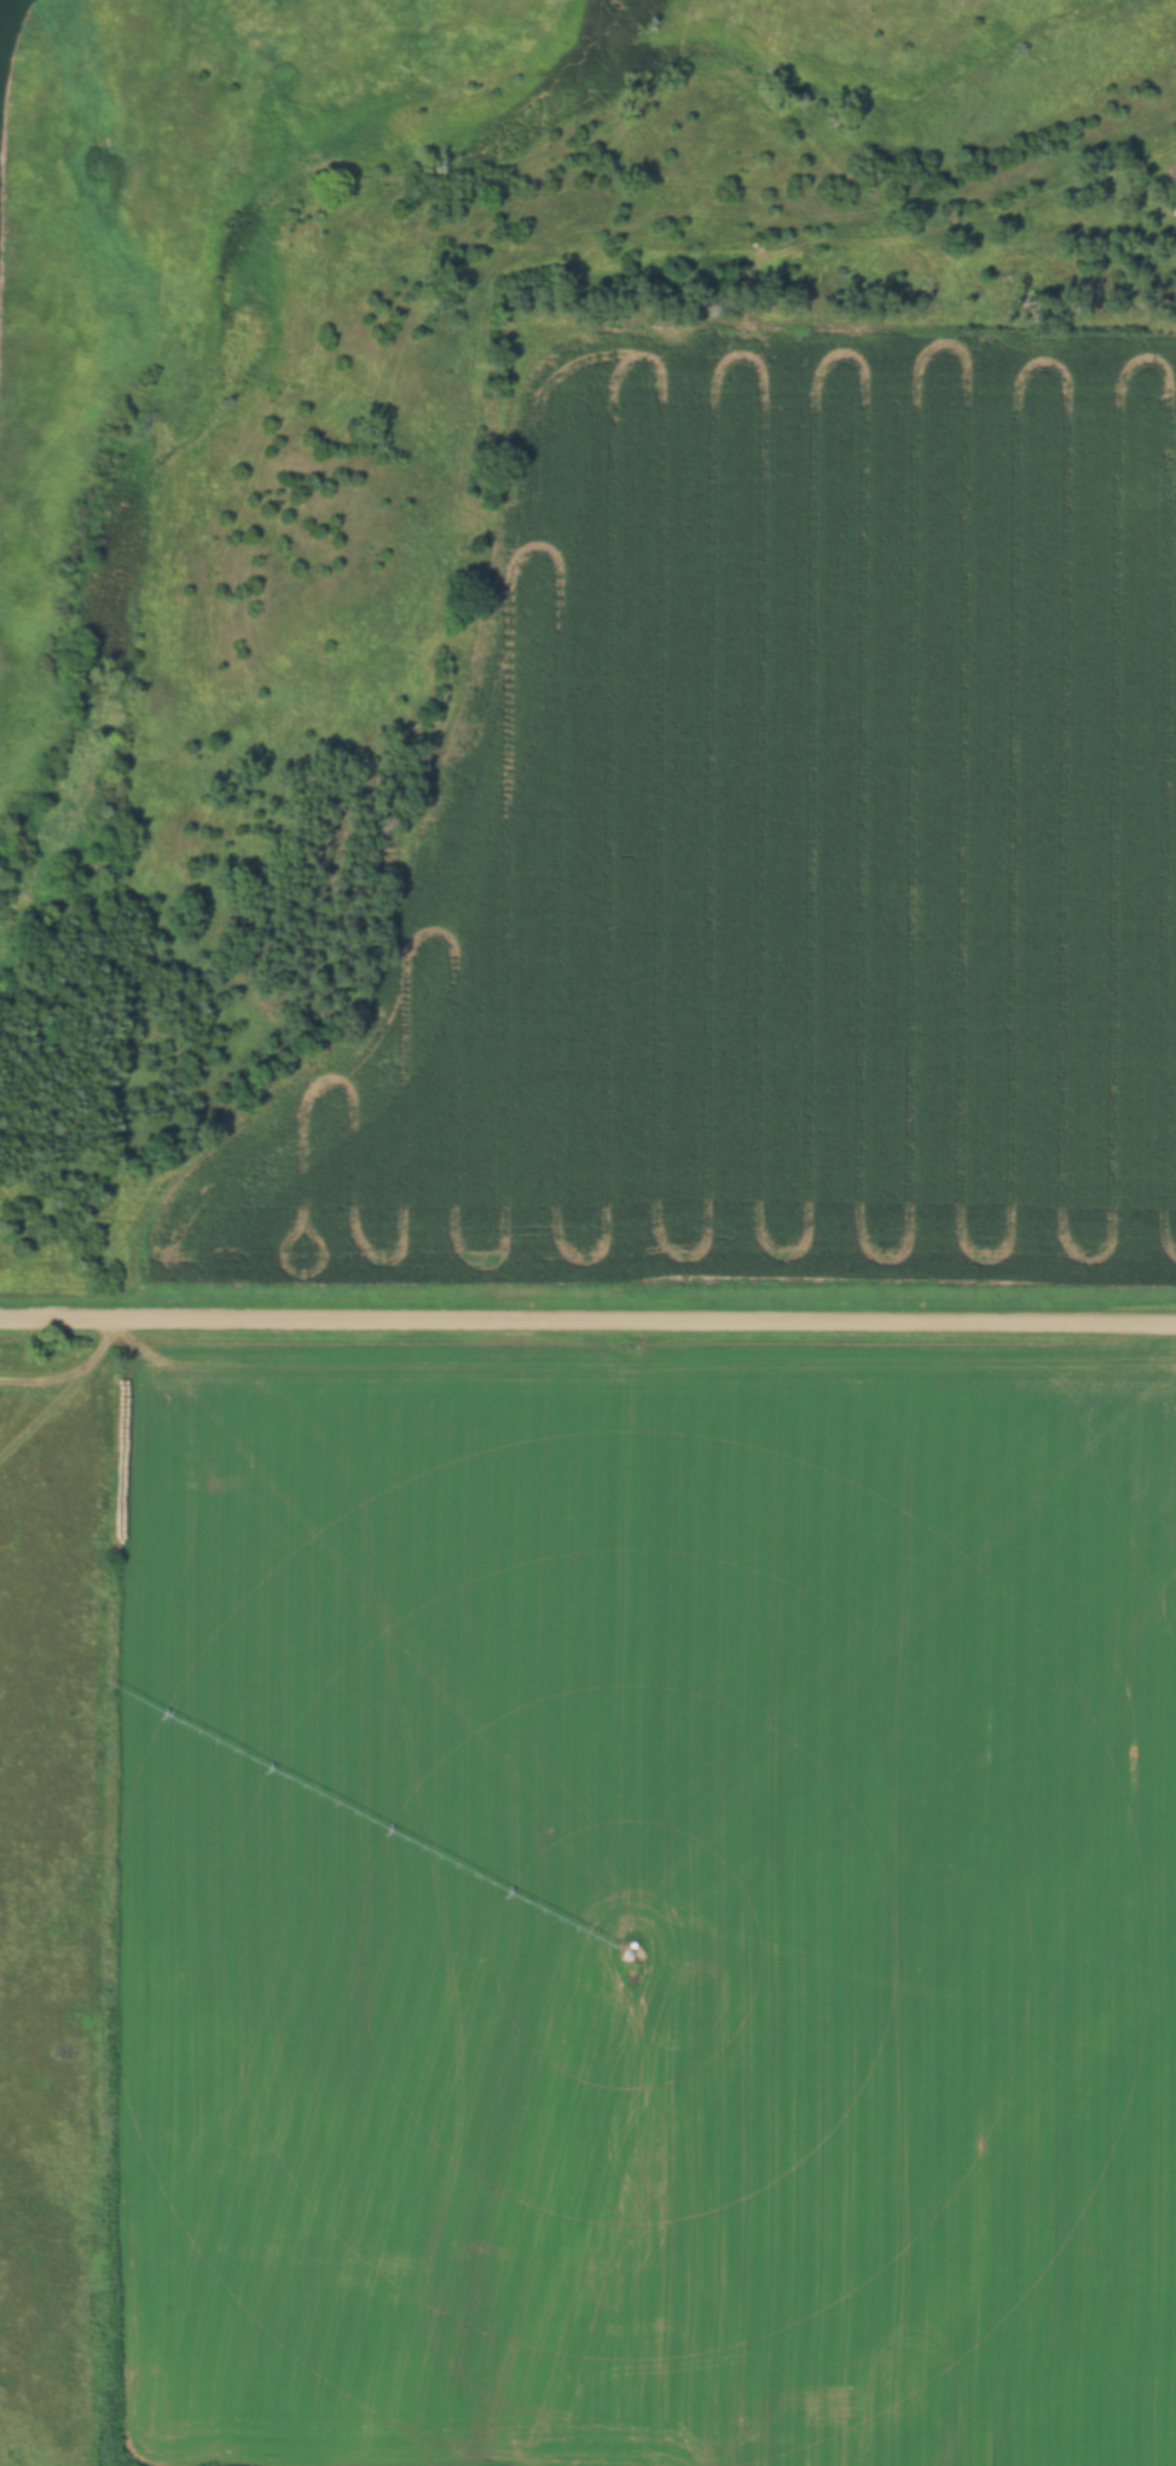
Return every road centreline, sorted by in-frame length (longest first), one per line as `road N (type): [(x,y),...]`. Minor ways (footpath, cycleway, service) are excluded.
road 1 (residential): [(0,1331),(1175,1333)]

